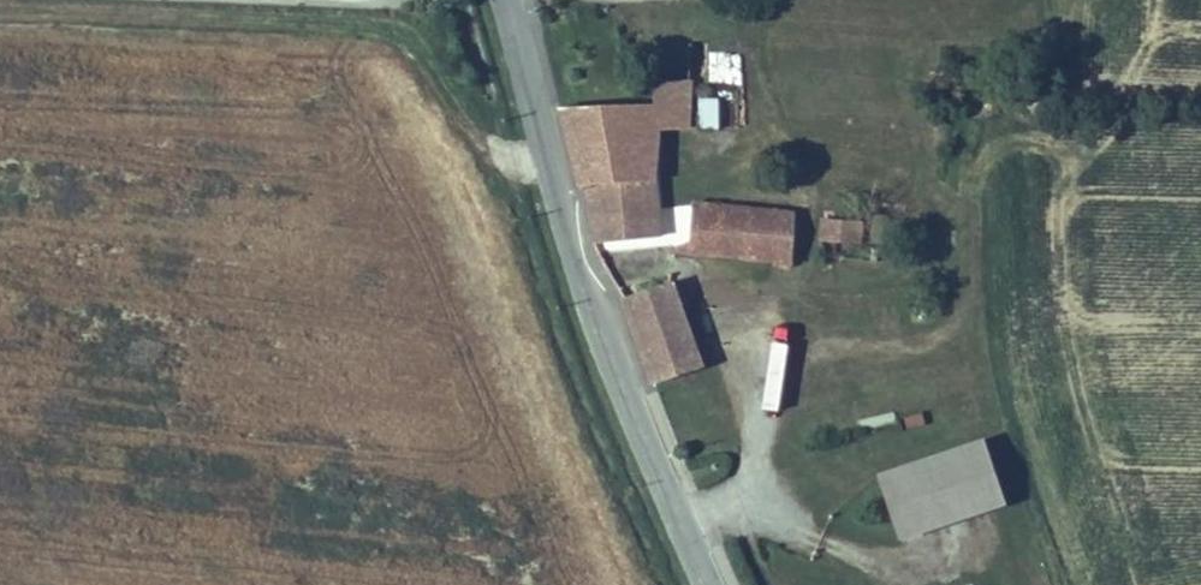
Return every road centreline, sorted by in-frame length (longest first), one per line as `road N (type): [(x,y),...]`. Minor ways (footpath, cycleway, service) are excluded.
road 1 (tertiary): [(505,0),(581,272),(709,584)]

